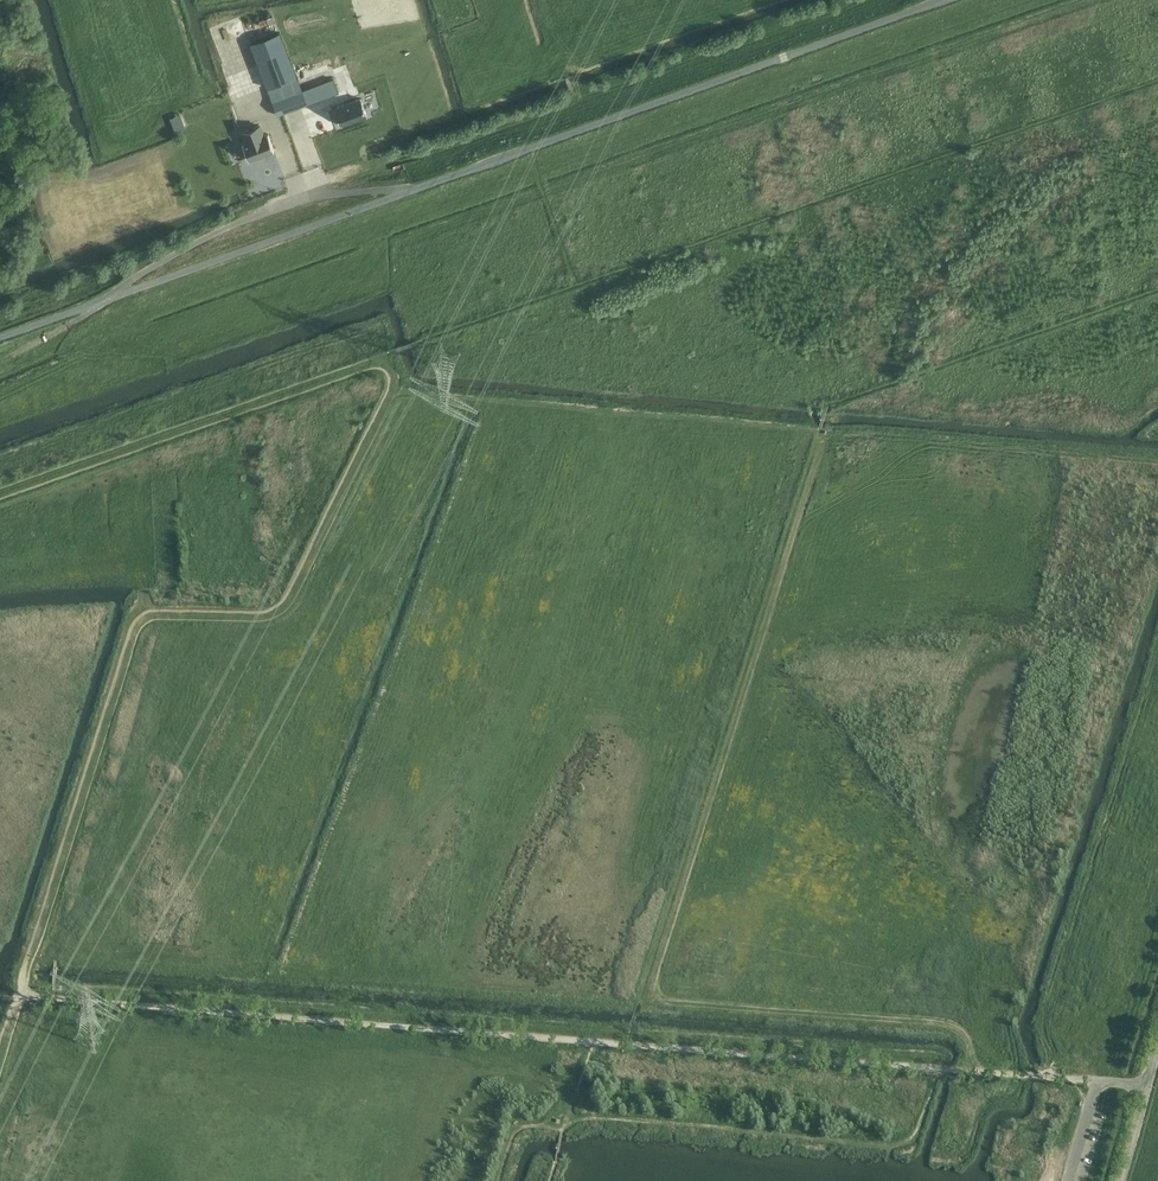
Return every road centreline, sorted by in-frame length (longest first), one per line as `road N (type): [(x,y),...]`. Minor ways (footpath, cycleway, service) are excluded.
road 1 (track): [(1095,1083),(27,996)]
road 2 (unclassified): [(0,339),(952,0)]
road 3 (track): [(826,440),(650,988),(658,1002),(957,1026),(969,1035),(973,1072)]
road 4 (unclassified): [(1120,1180),(1157,1055)]
road 5 (track): [(0,365),(78,326),(104,301)]

